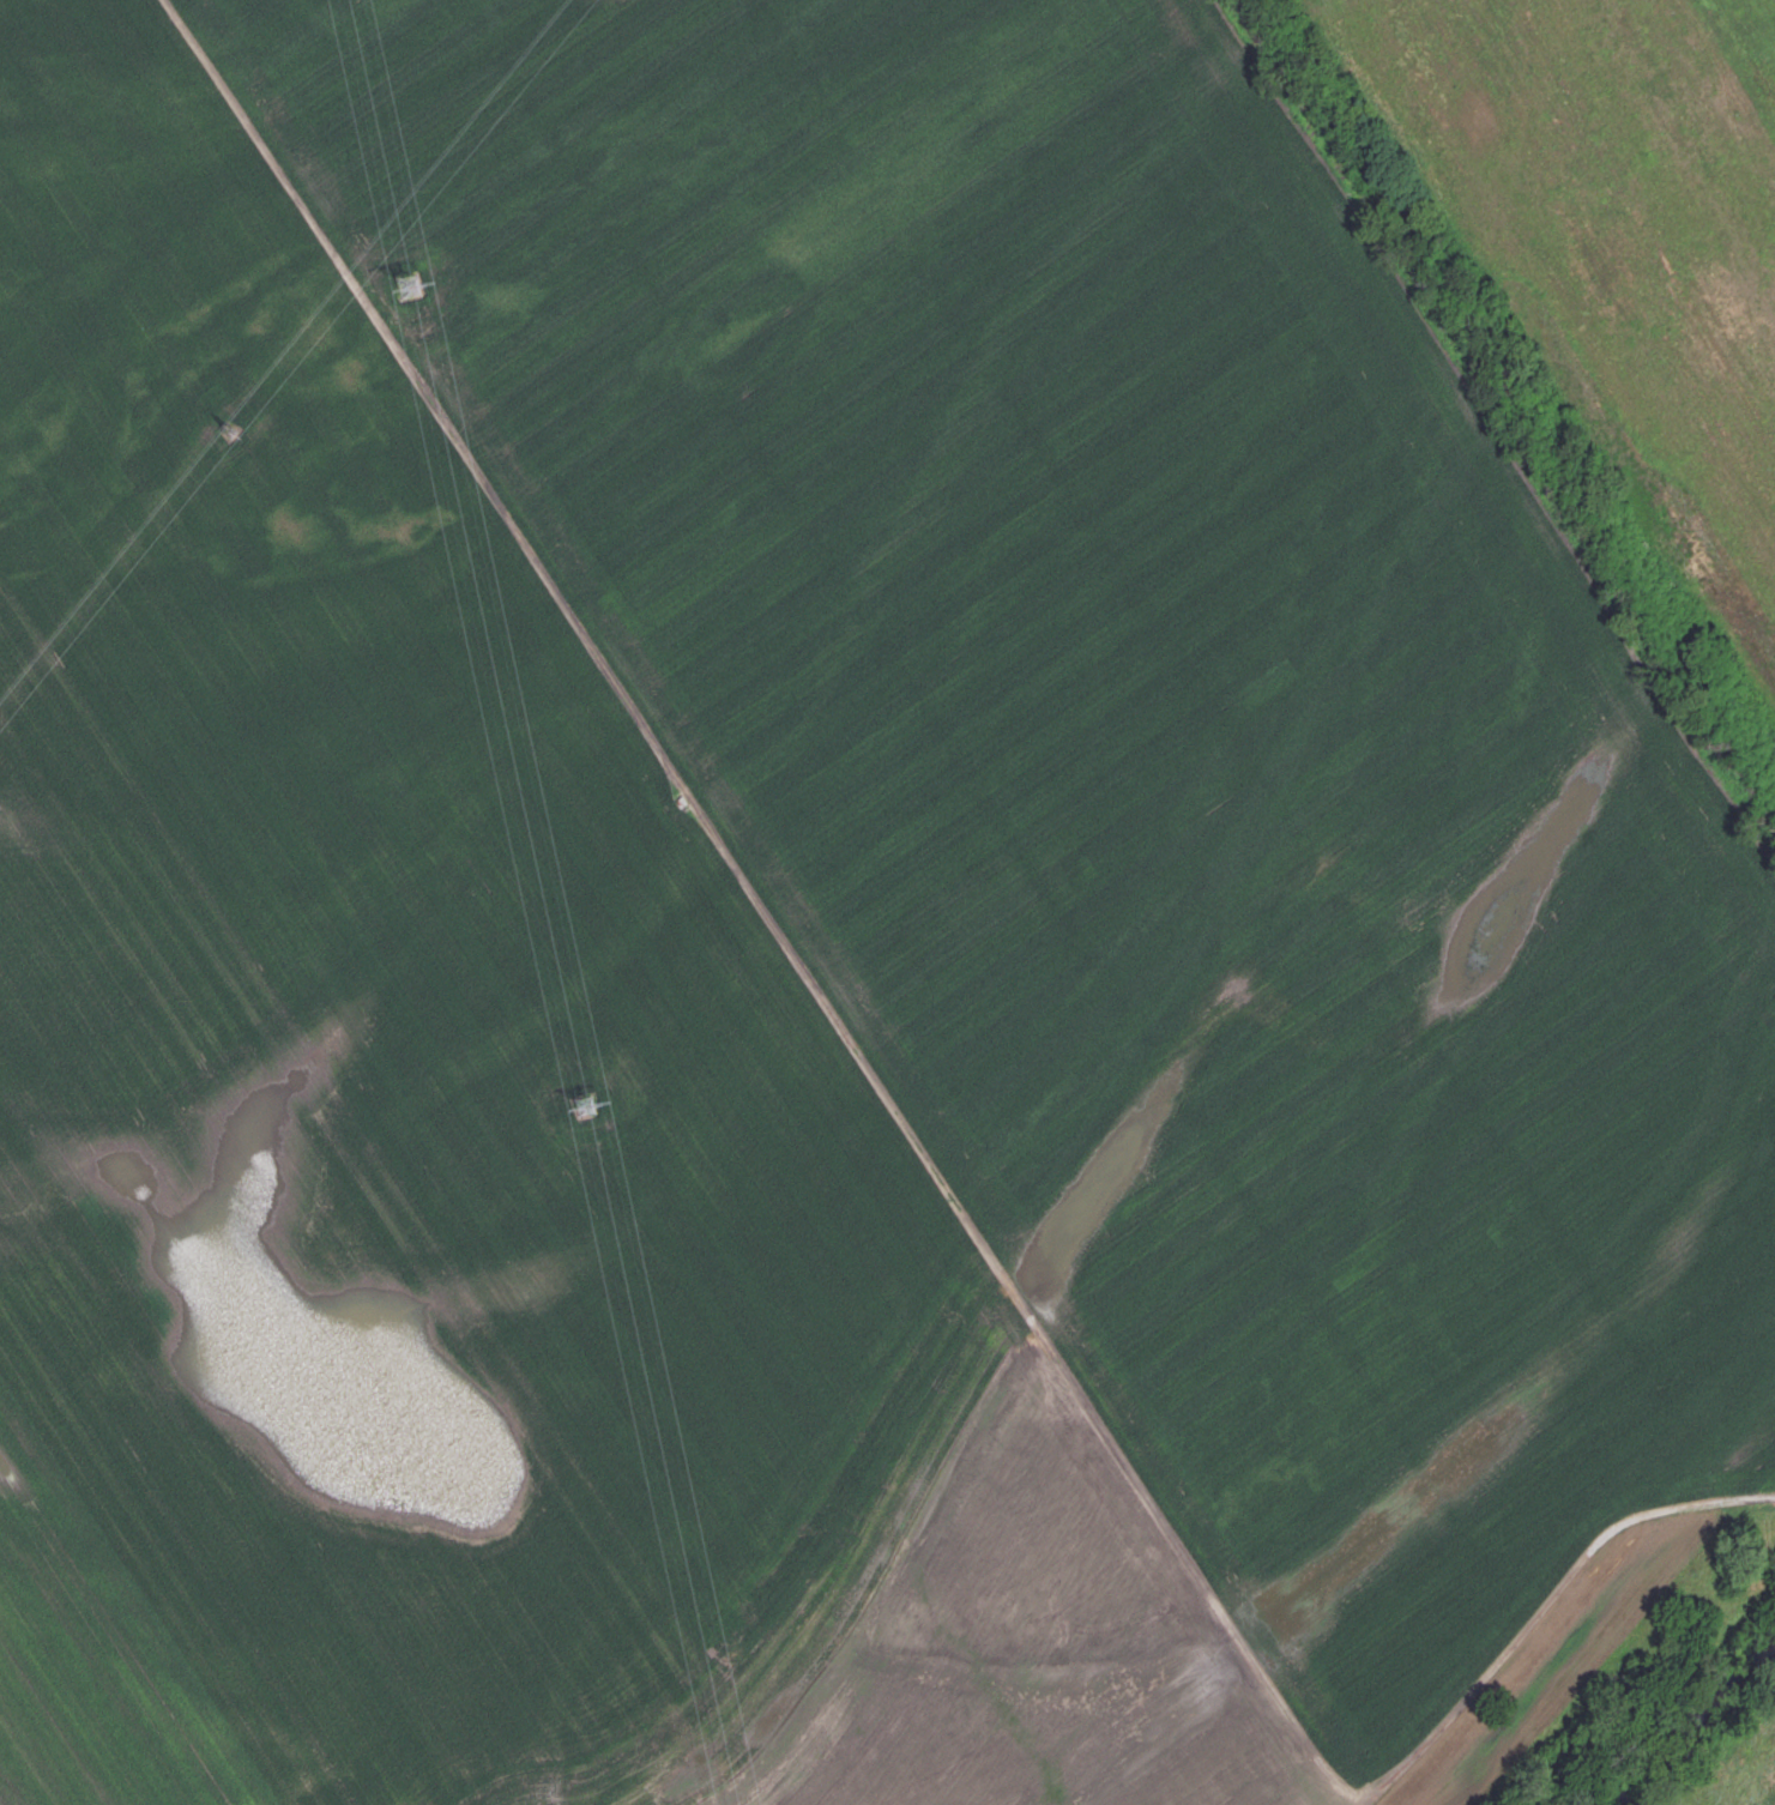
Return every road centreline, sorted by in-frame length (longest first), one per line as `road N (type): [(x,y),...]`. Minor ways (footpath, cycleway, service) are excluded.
road 1 (track): [(1774,1497),(1654,1510),(1610,1527),(1442,1725),(1376,1789),(1339,1788),(336,252),(162,0)]

